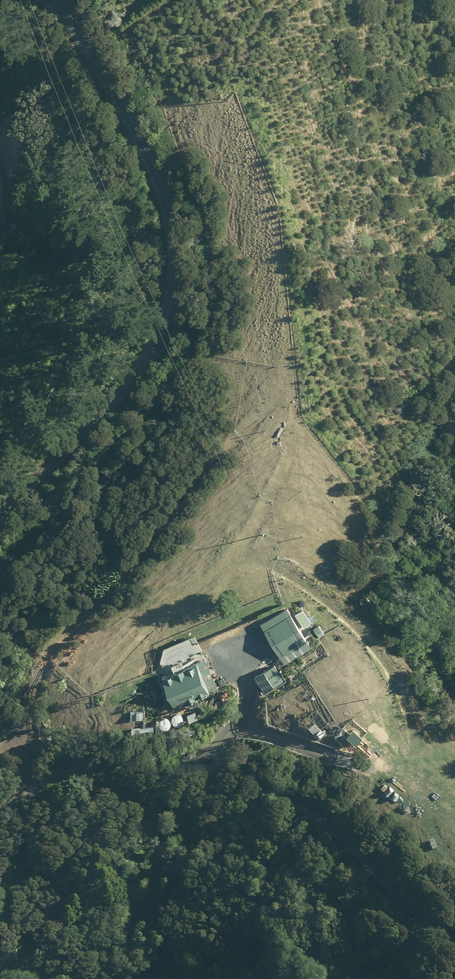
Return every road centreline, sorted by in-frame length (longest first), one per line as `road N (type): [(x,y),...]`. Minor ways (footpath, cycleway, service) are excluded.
road 1 (unclassified): [(31,0),(93,66),(135,137),(159,209),(166,316),(124,403),(0,528)]
road 2 (unclassified): [(0,819),(56,788),(140,771),(210,774),(288,804),(454,959)]

